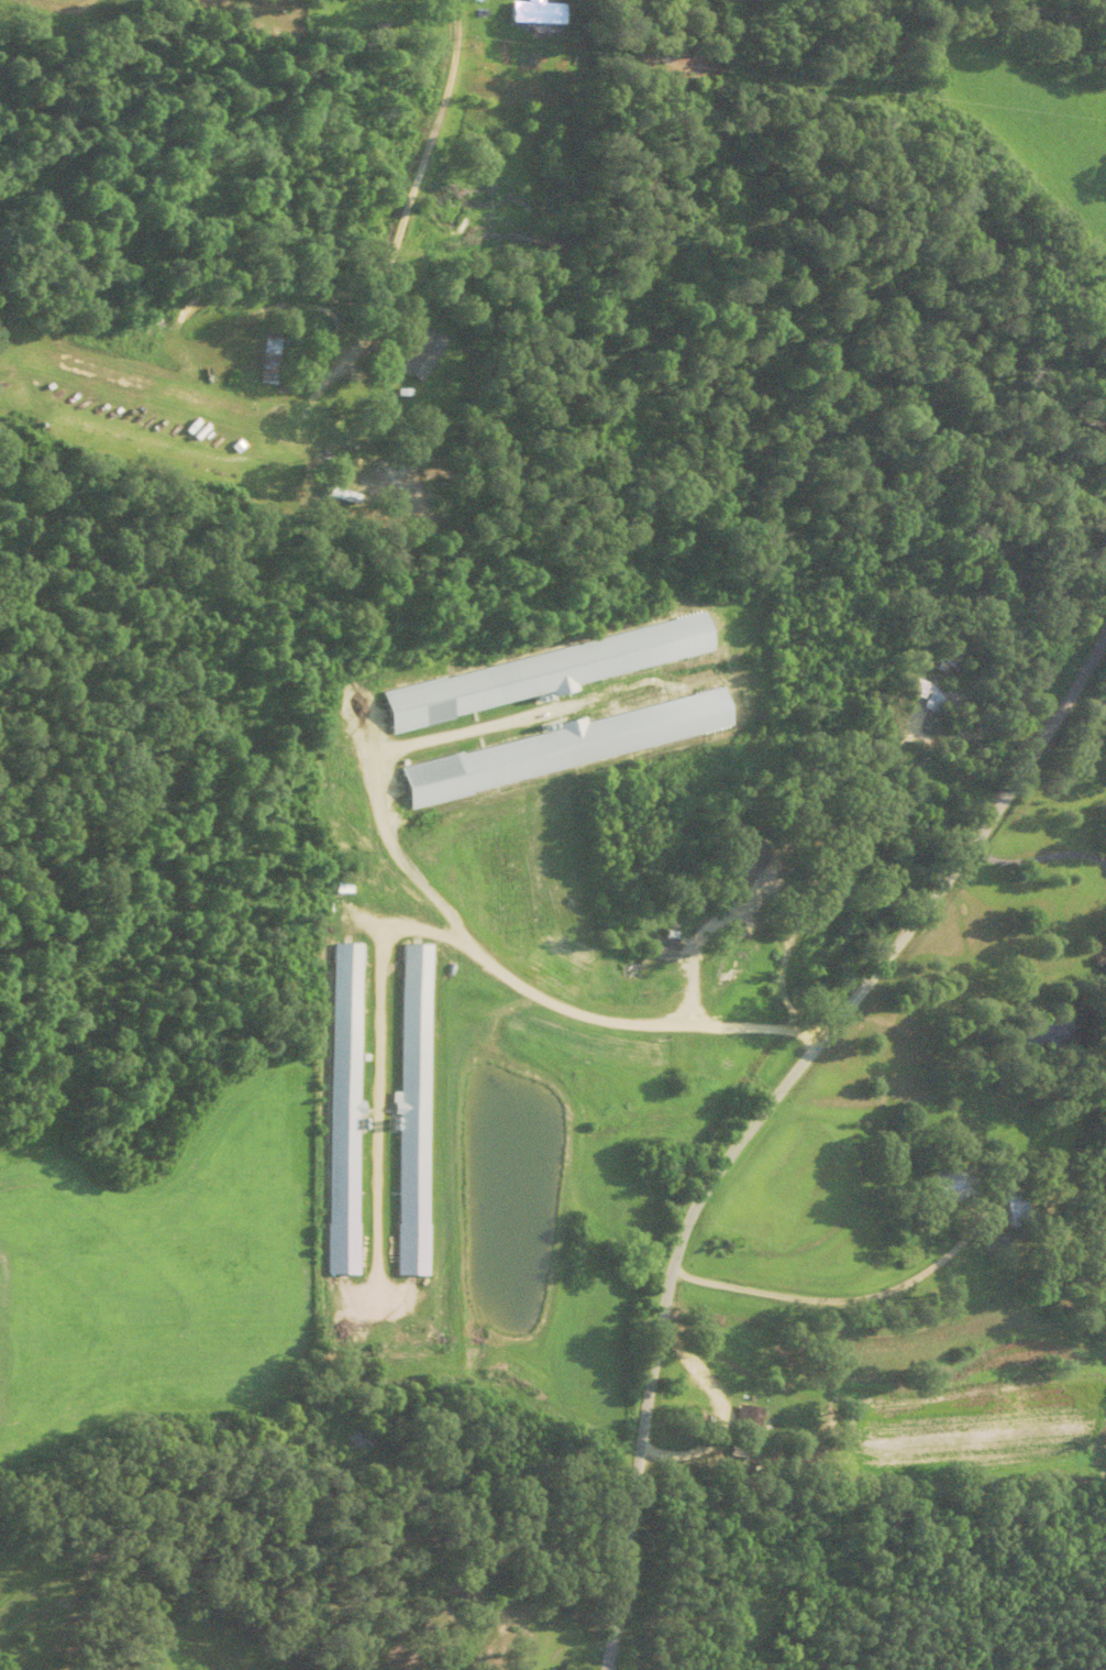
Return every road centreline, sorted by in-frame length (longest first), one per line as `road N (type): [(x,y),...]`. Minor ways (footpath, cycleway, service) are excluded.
road 1 (residential): [(603,1669),(665,1271),(703,1184),(962,854),(1068,701),(1105,624)]
road 2 (residential): [(1105,29),(938,0)]

